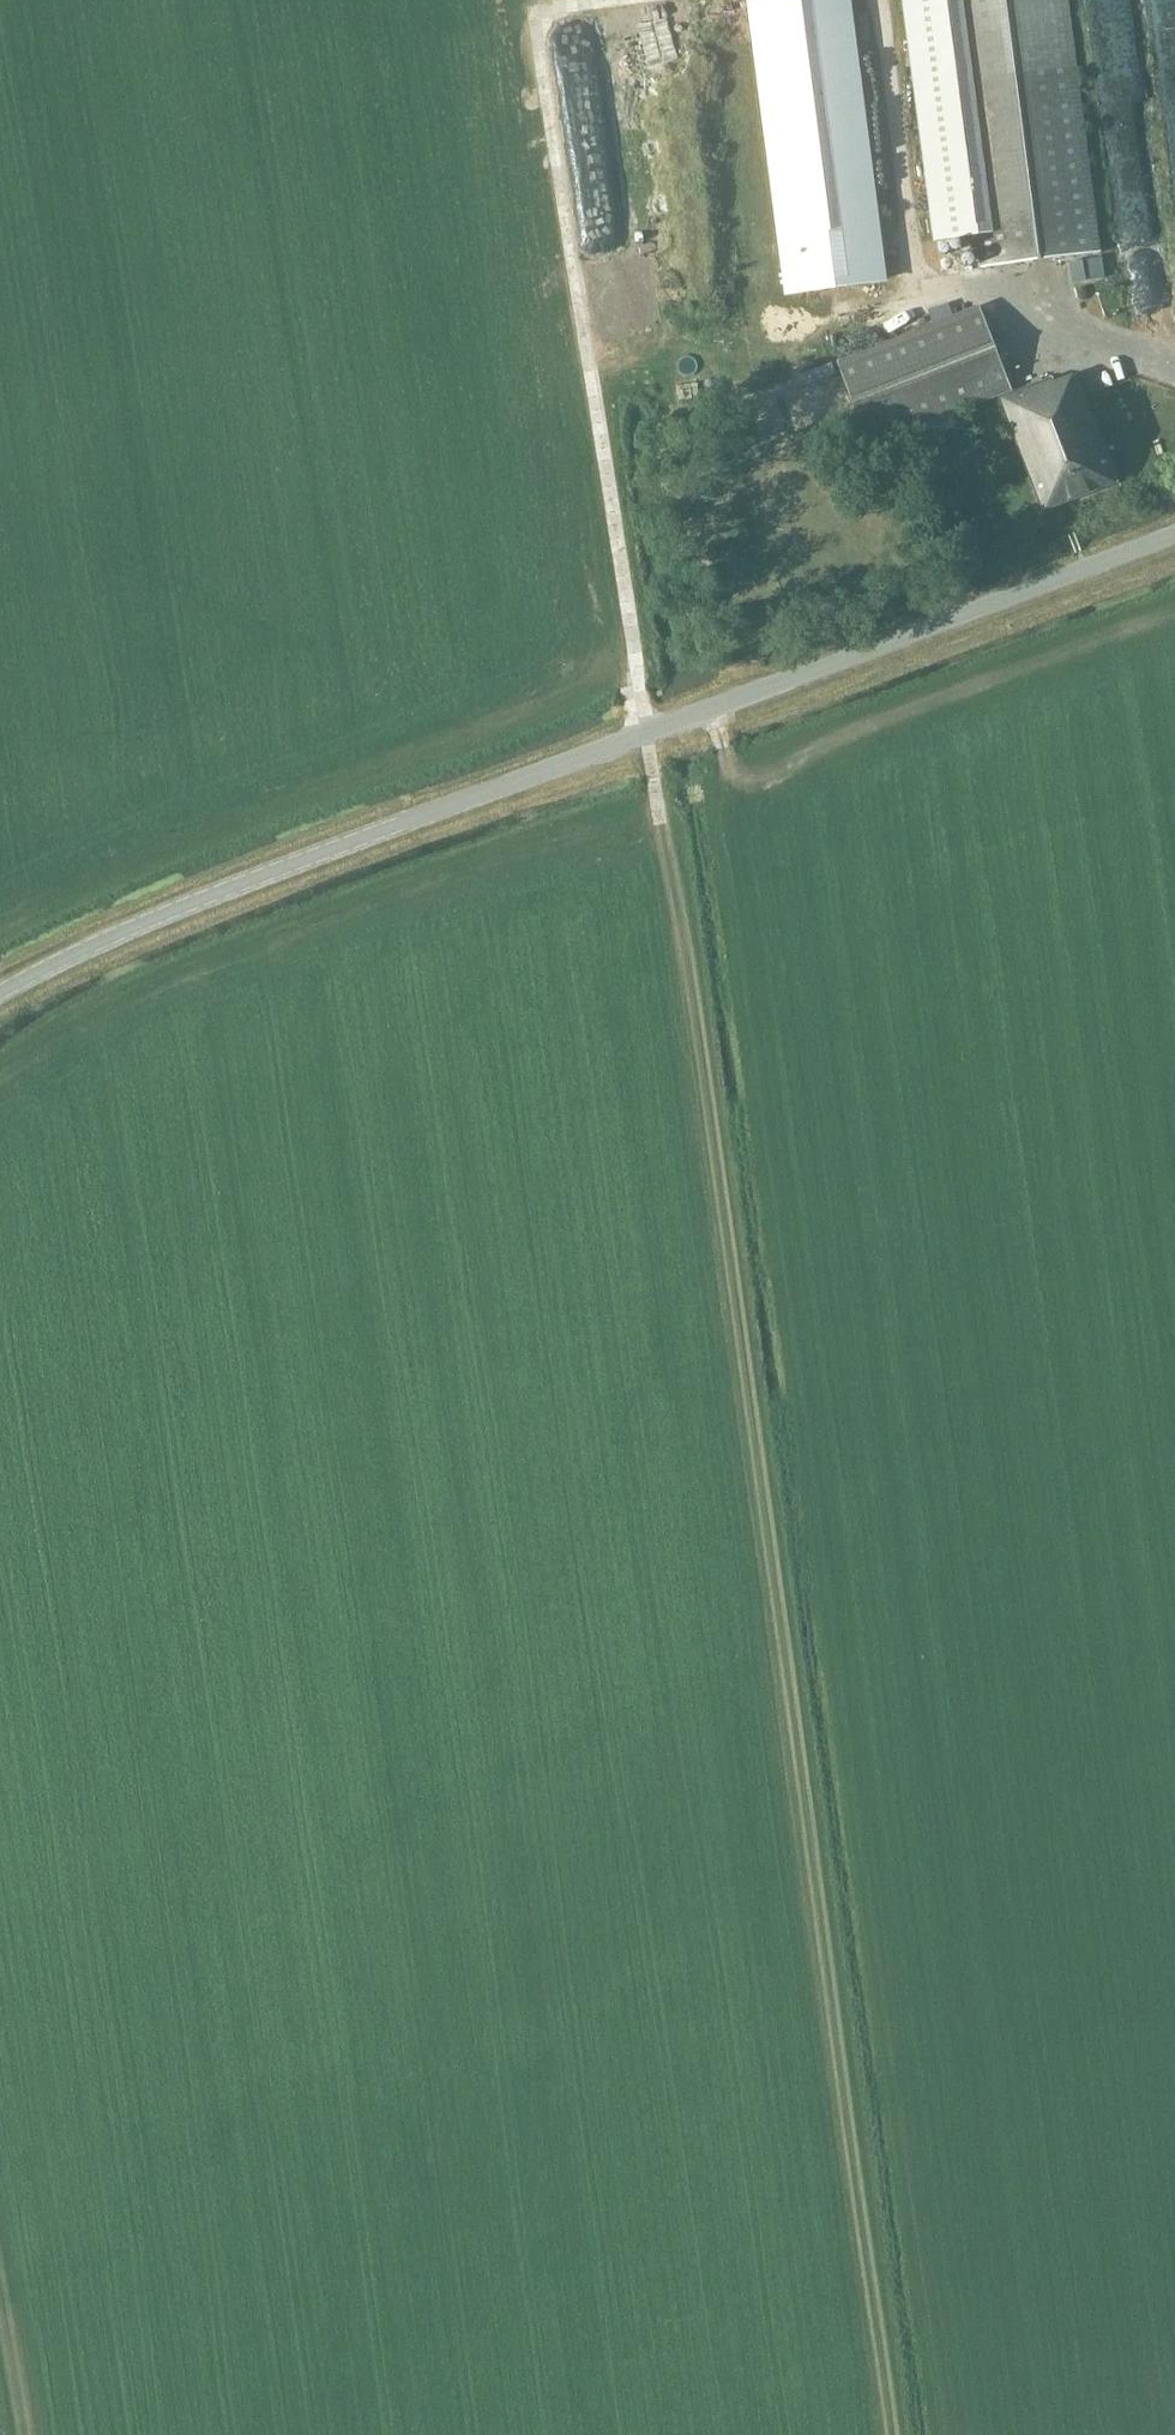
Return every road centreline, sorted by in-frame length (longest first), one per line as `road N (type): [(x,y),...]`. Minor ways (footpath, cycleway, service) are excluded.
road 1 (unclassified): [(0,1002),(247,888),(1174,536)]

